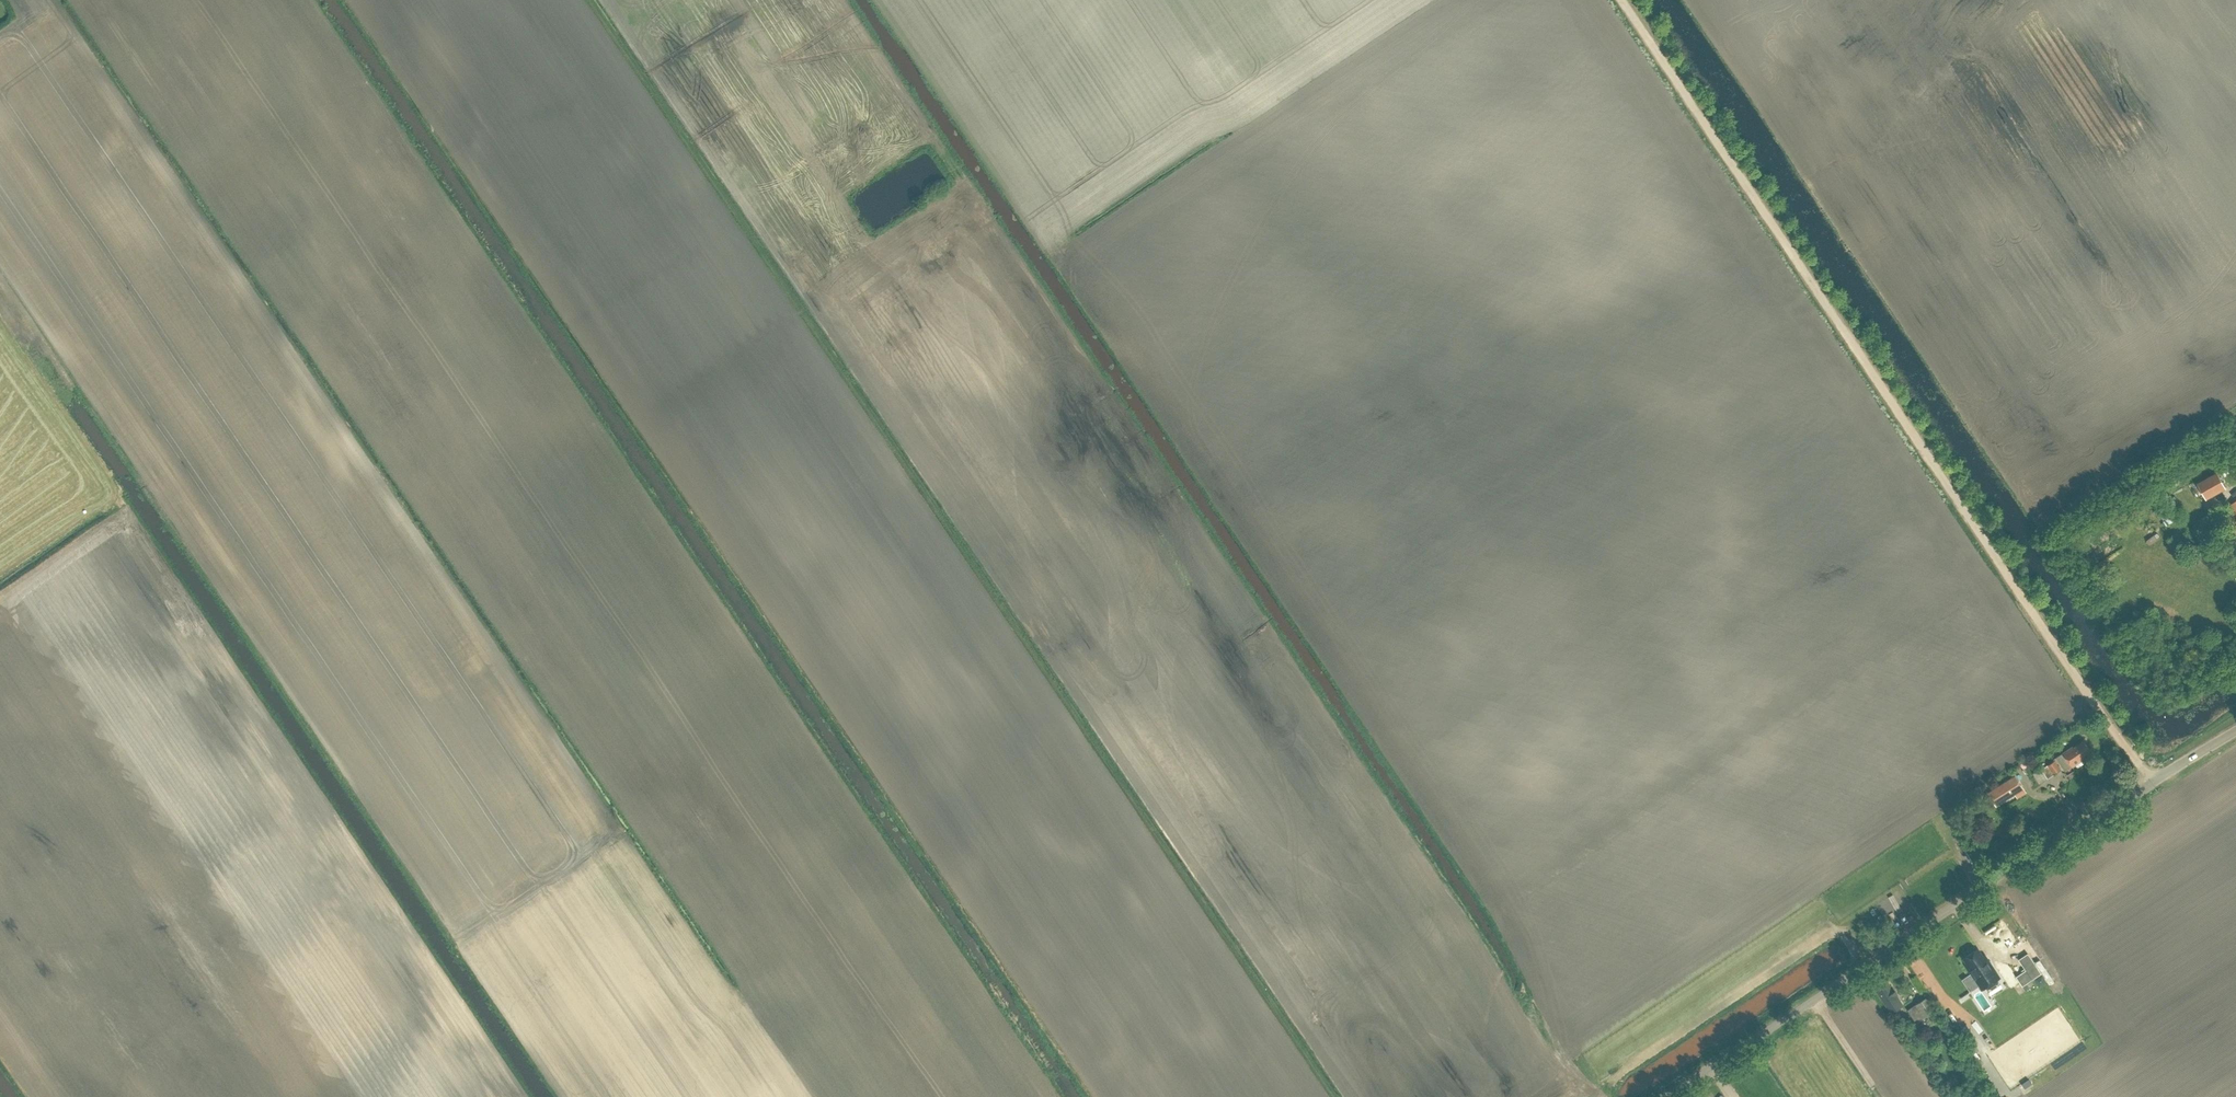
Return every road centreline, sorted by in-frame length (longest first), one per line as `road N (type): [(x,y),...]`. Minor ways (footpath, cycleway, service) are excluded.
road 1 (unclassified): [(2150,782),(1621,0)]
road 2 (unclassified): [(1666,1096),(2150,782)]

